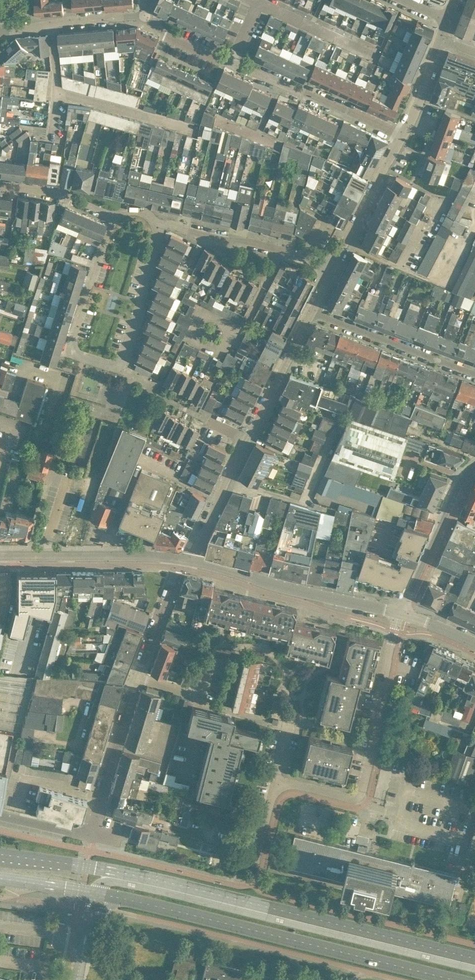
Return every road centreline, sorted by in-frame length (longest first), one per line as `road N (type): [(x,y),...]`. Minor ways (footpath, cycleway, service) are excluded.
road 1 (primary): [(474,958),(173,884),(0,855)]
road 2 (primary): [(22,881),(453,979)]
road 3 (residential): [(89,831),(136,677),(173,578),(188,561)]
road 4 (residential): [(145,15),(164,35),(404,136)]
road 5 (residential): [(313,312),(188,561)]
road 6 (residential): [(277,779),(349,800),(357,795),(400,613)]
road 7 (residential): [(400,613),(188,561)]
road 8 (residential): [(114,217),(72,343),(79,355),(121,363)]
road 9 (residential): [(333,266),(160,225)]
road 10 (residential): [(474,375),(313,312)]
road 11 (residential): [(400,613),(474,461)]
road 12 (residential): [(404,136),(333,266)]
road 13 (residential): [(0,32),(145,15)]
road 14 (residential): [(121,363),(160,225)]
road 15 (residential): [(188,561),(46,555)]

